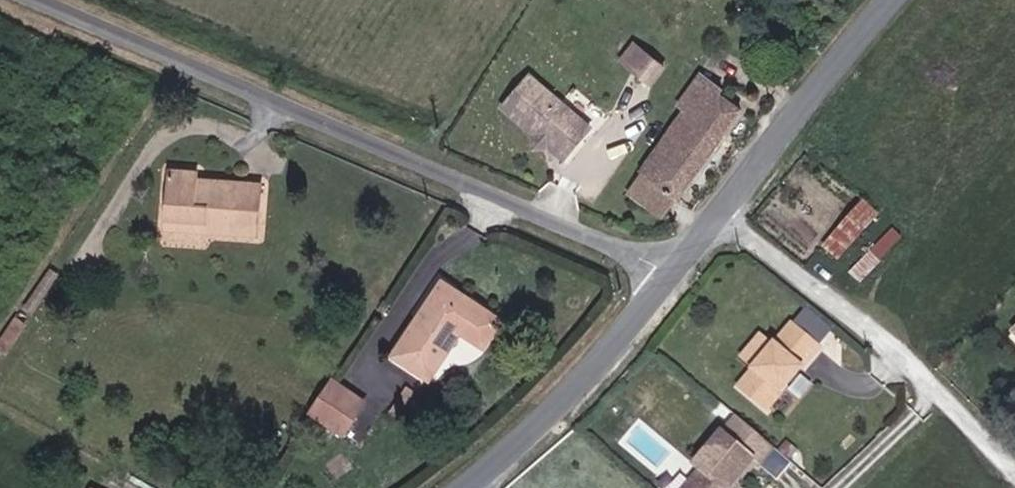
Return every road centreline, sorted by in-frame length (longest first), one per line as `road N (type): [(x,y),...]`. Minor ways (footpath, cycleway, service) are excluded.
road 1 (unclassified): [(674,271),(48,0)]
road 2 (unclassified): [(718,216),(933,384),(1014,476)]
road 3 (tertiary): [(448,487),(674,271)]
road 4 (tertiary): [(718,216),(890,0)]

